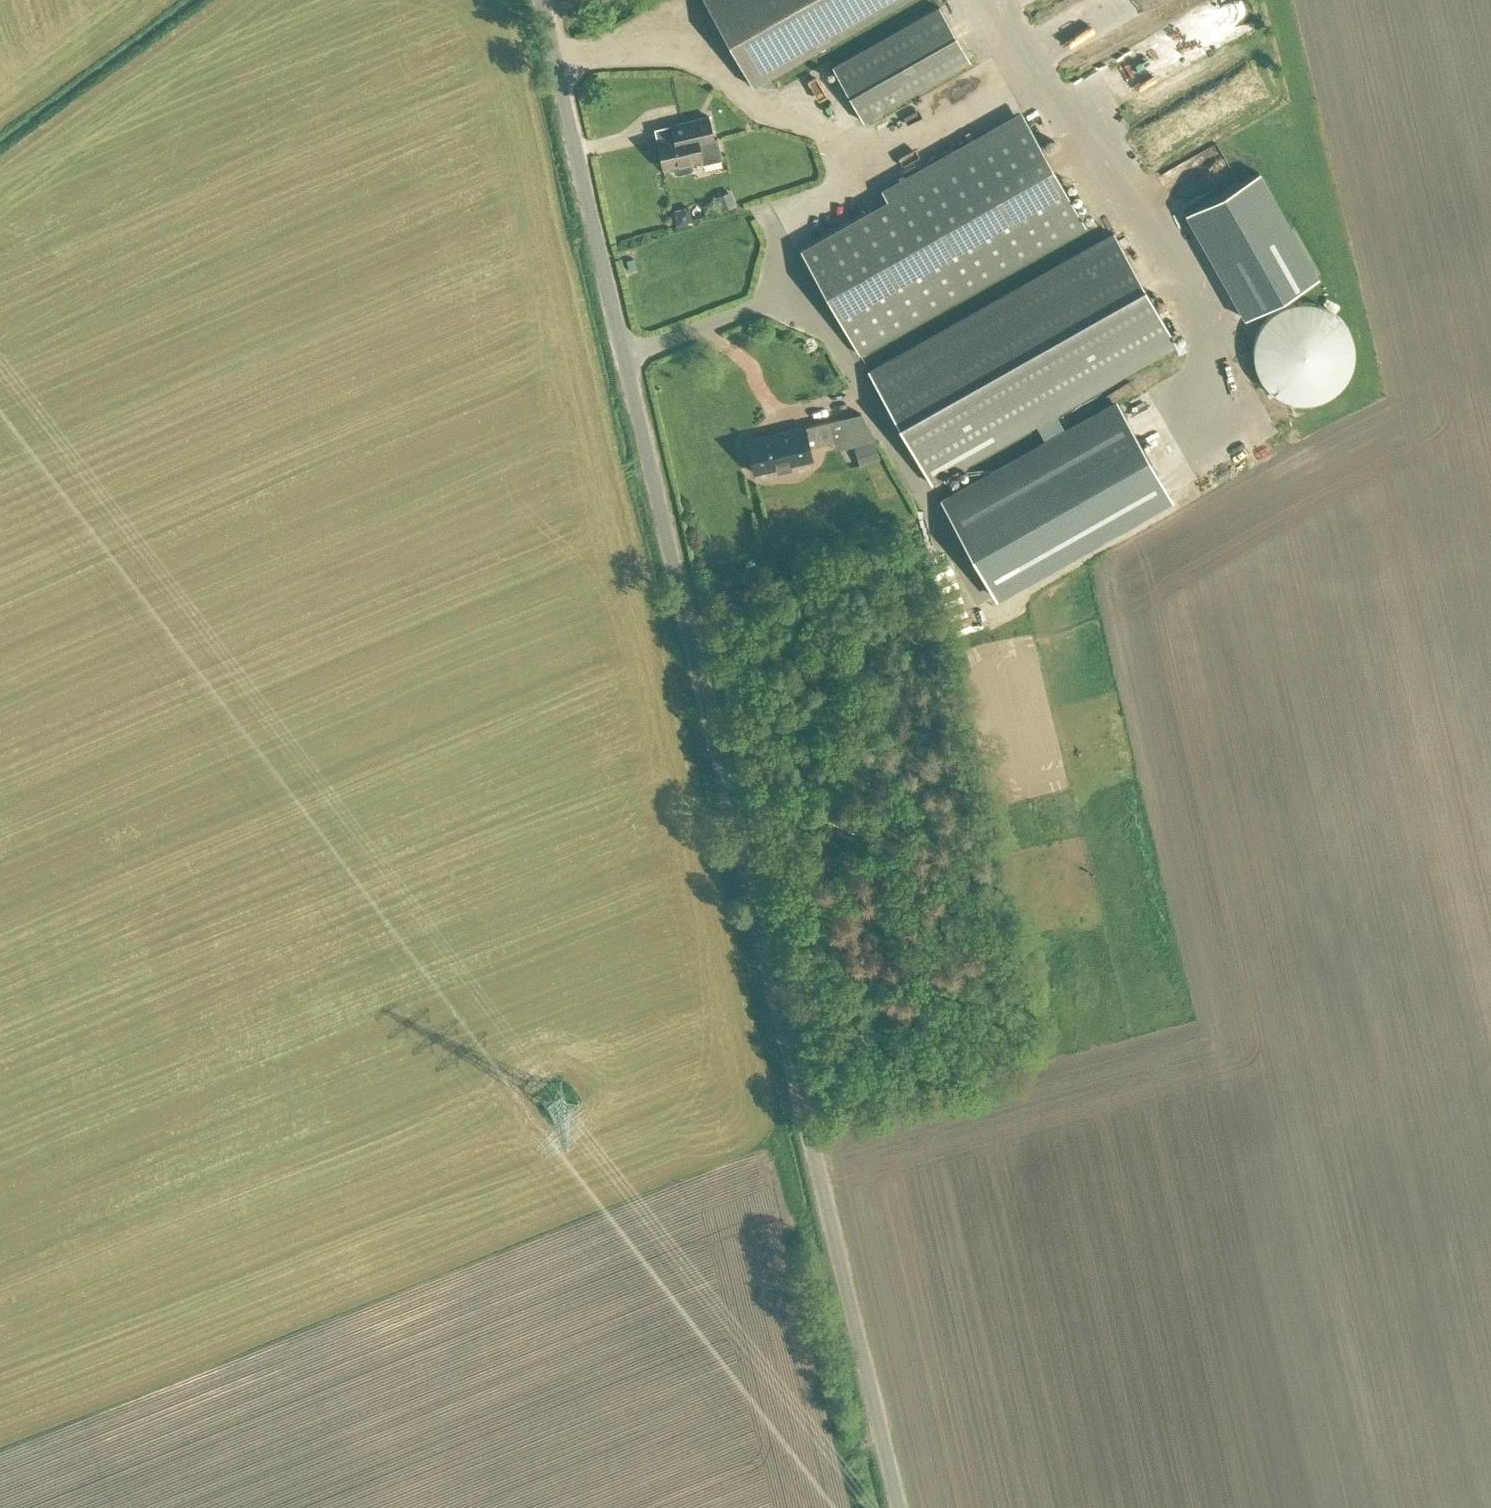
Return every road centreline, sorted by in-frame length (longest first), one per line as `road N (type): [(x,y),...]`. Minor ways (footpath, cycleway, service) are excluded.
road 1 (unclassified): [(540,0),(900,1507)]

